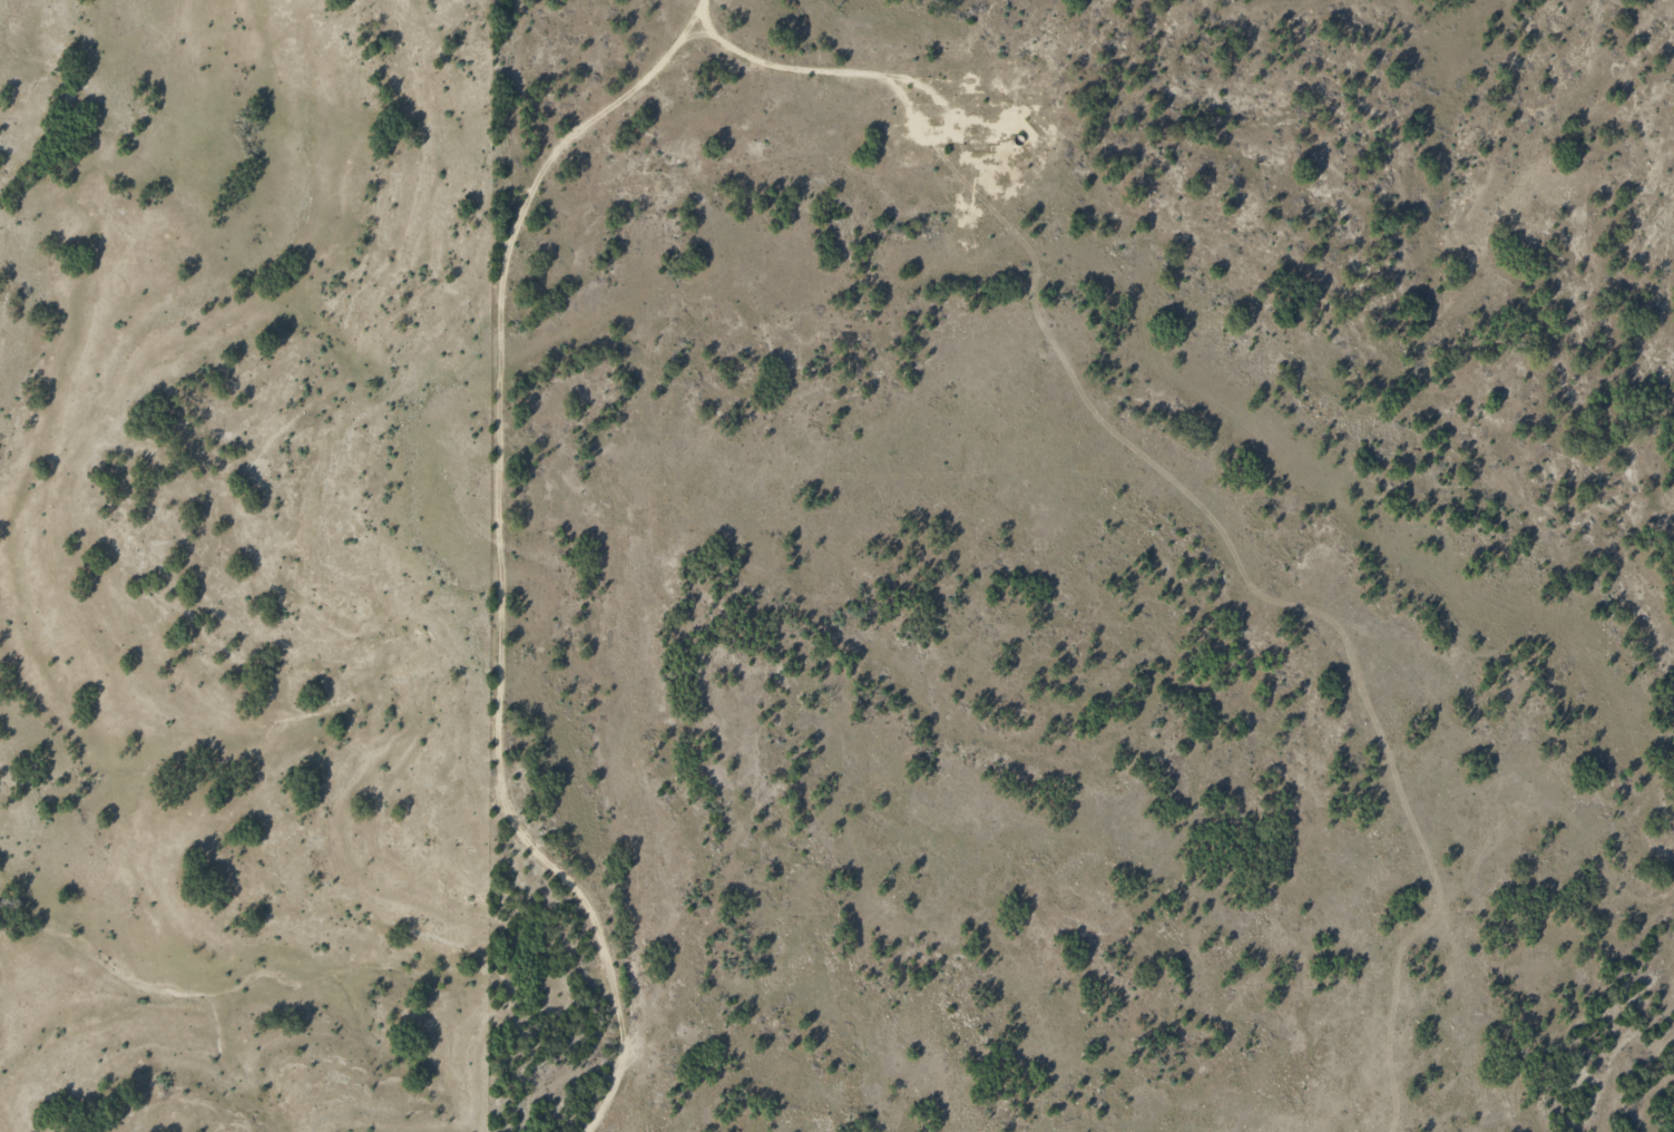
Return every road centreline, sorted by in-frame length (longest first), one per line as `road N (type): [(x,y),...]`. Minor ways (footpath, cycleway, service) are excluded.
road 1 (residential): [(704,12),(660,64),(548,162),(512,231),(502,271),(499,771),(521,835),(581,896),(600,937),(621,1043),(614,1084),(587,1131)]
road 2 (residential): [(705,0),(711,29),(750,58),(875,74),(930,91)]

